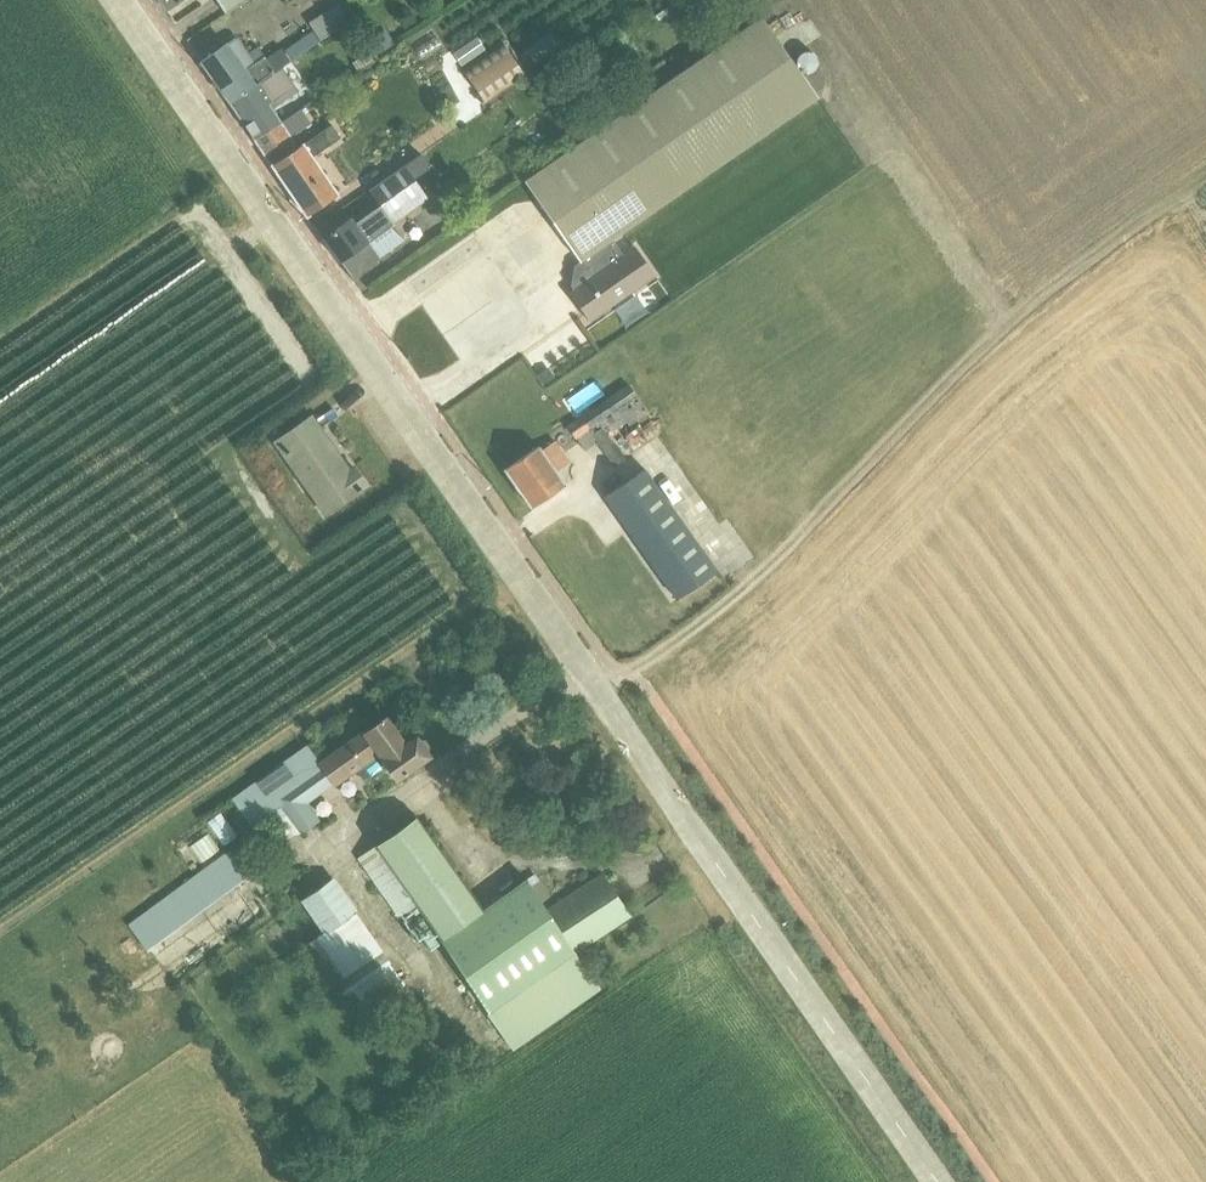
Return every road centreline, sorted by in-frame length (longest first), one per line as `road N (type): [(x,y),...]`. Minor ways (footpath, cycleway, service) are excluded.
road 1 (residential): [(113,0),(931,1181)]

